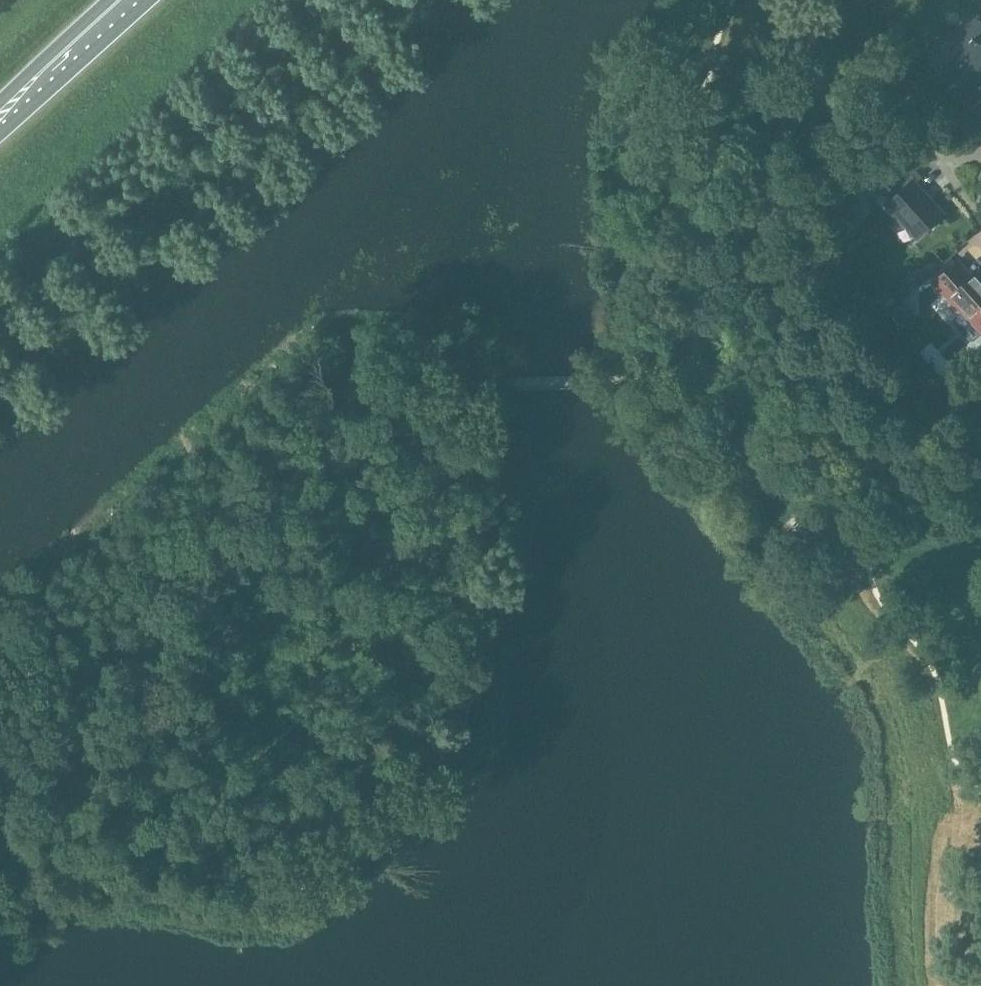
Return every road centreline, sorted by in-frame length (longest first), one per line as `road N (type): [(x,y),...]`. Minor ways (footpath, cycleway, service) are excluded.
road 1 (trunk): [(0,123),(132,0)]

